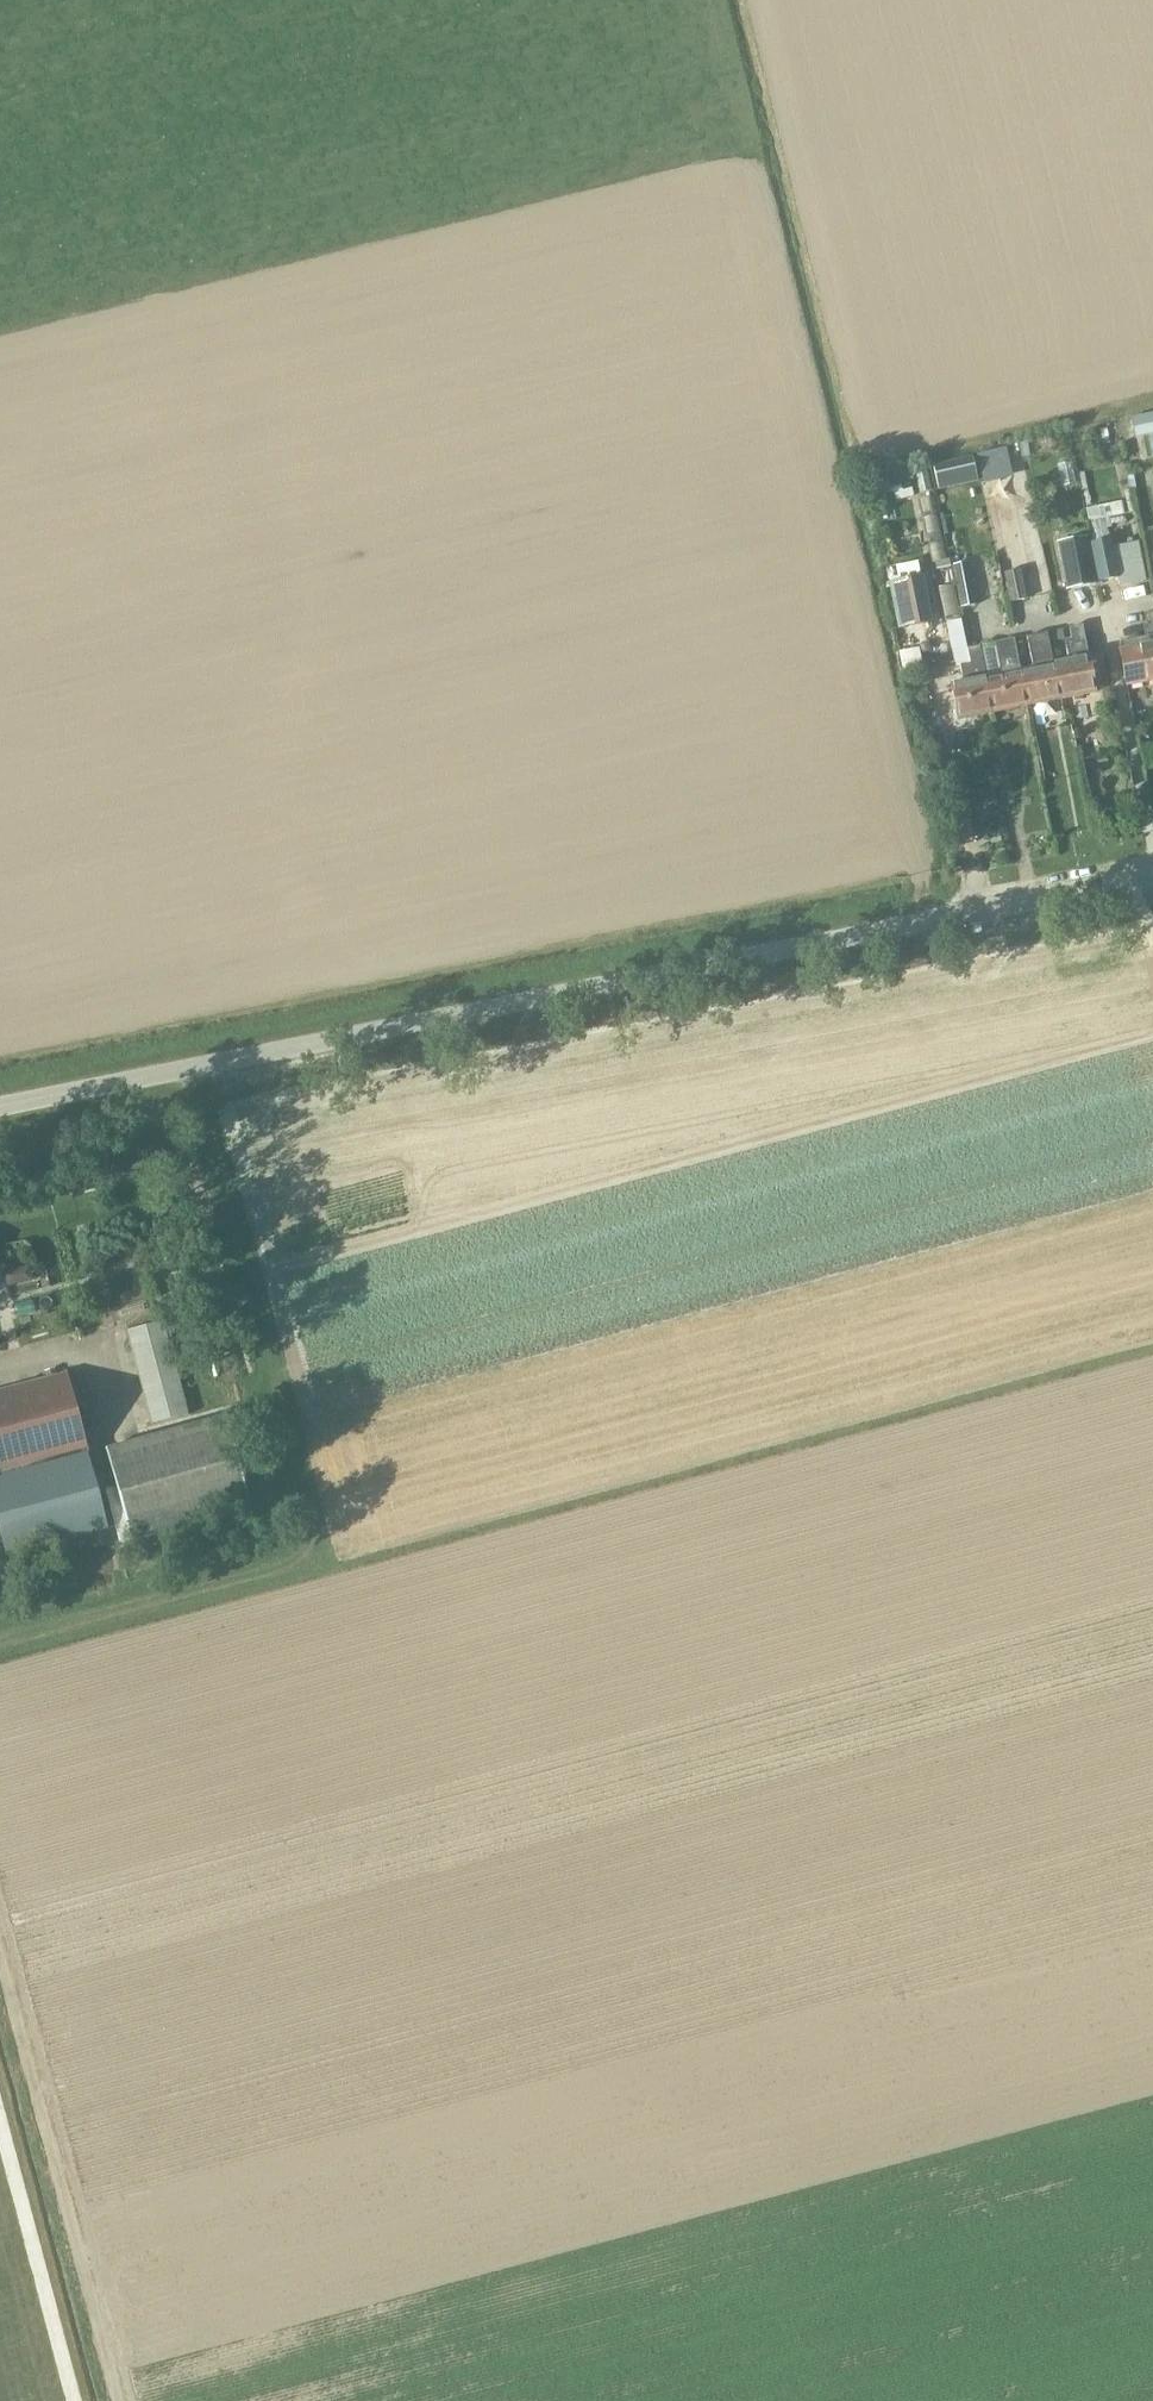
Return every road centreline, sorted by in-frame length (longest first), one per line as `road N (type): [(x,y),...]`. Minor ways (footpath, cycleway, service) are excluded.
road 1 (unclassified): [(1152,875),(0,1105)]

